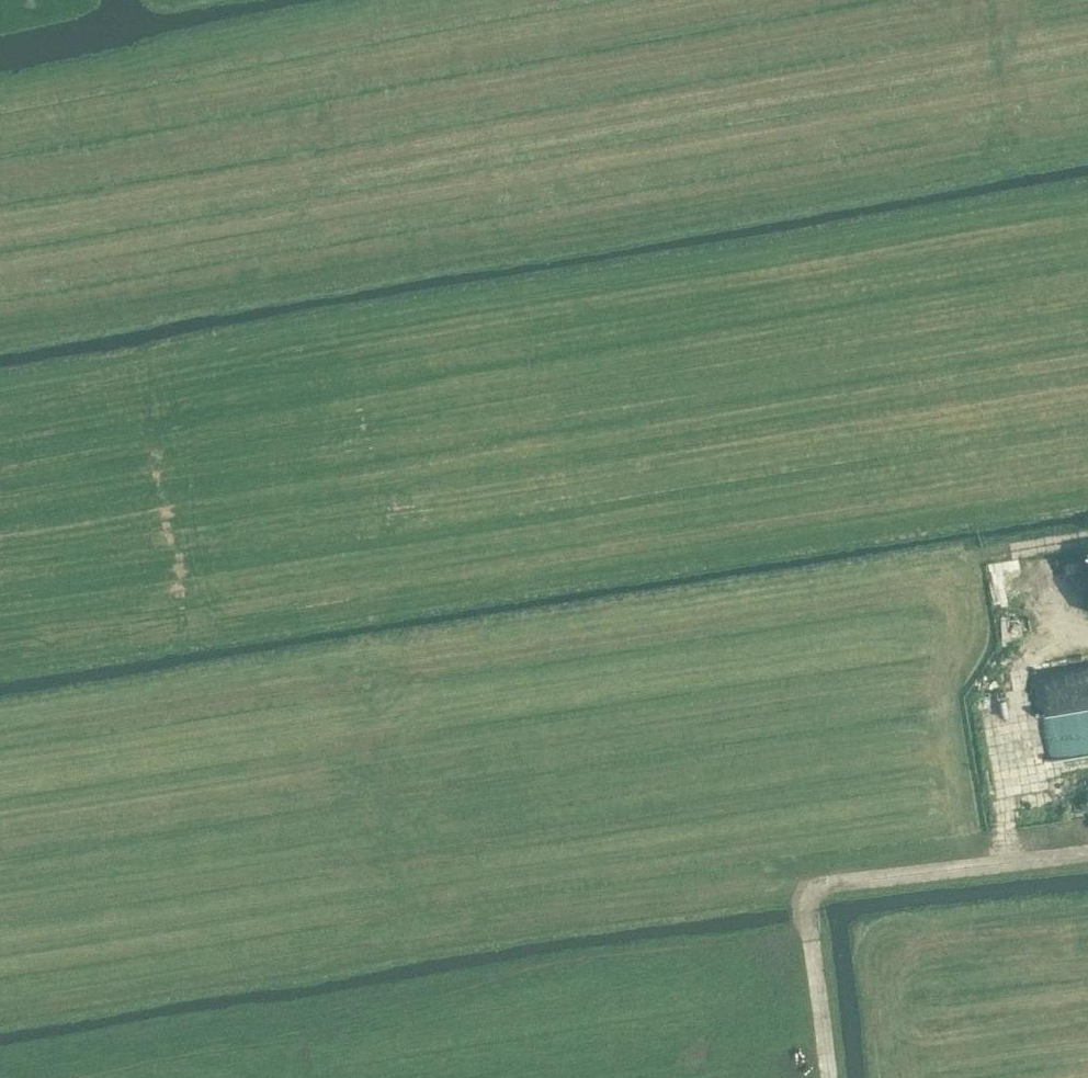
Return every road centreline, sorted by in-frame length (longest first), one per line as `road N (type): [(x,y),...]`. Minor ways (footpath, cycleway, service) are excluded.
road 1 (track): [(1087,852),(809,888),(833,1077)]

